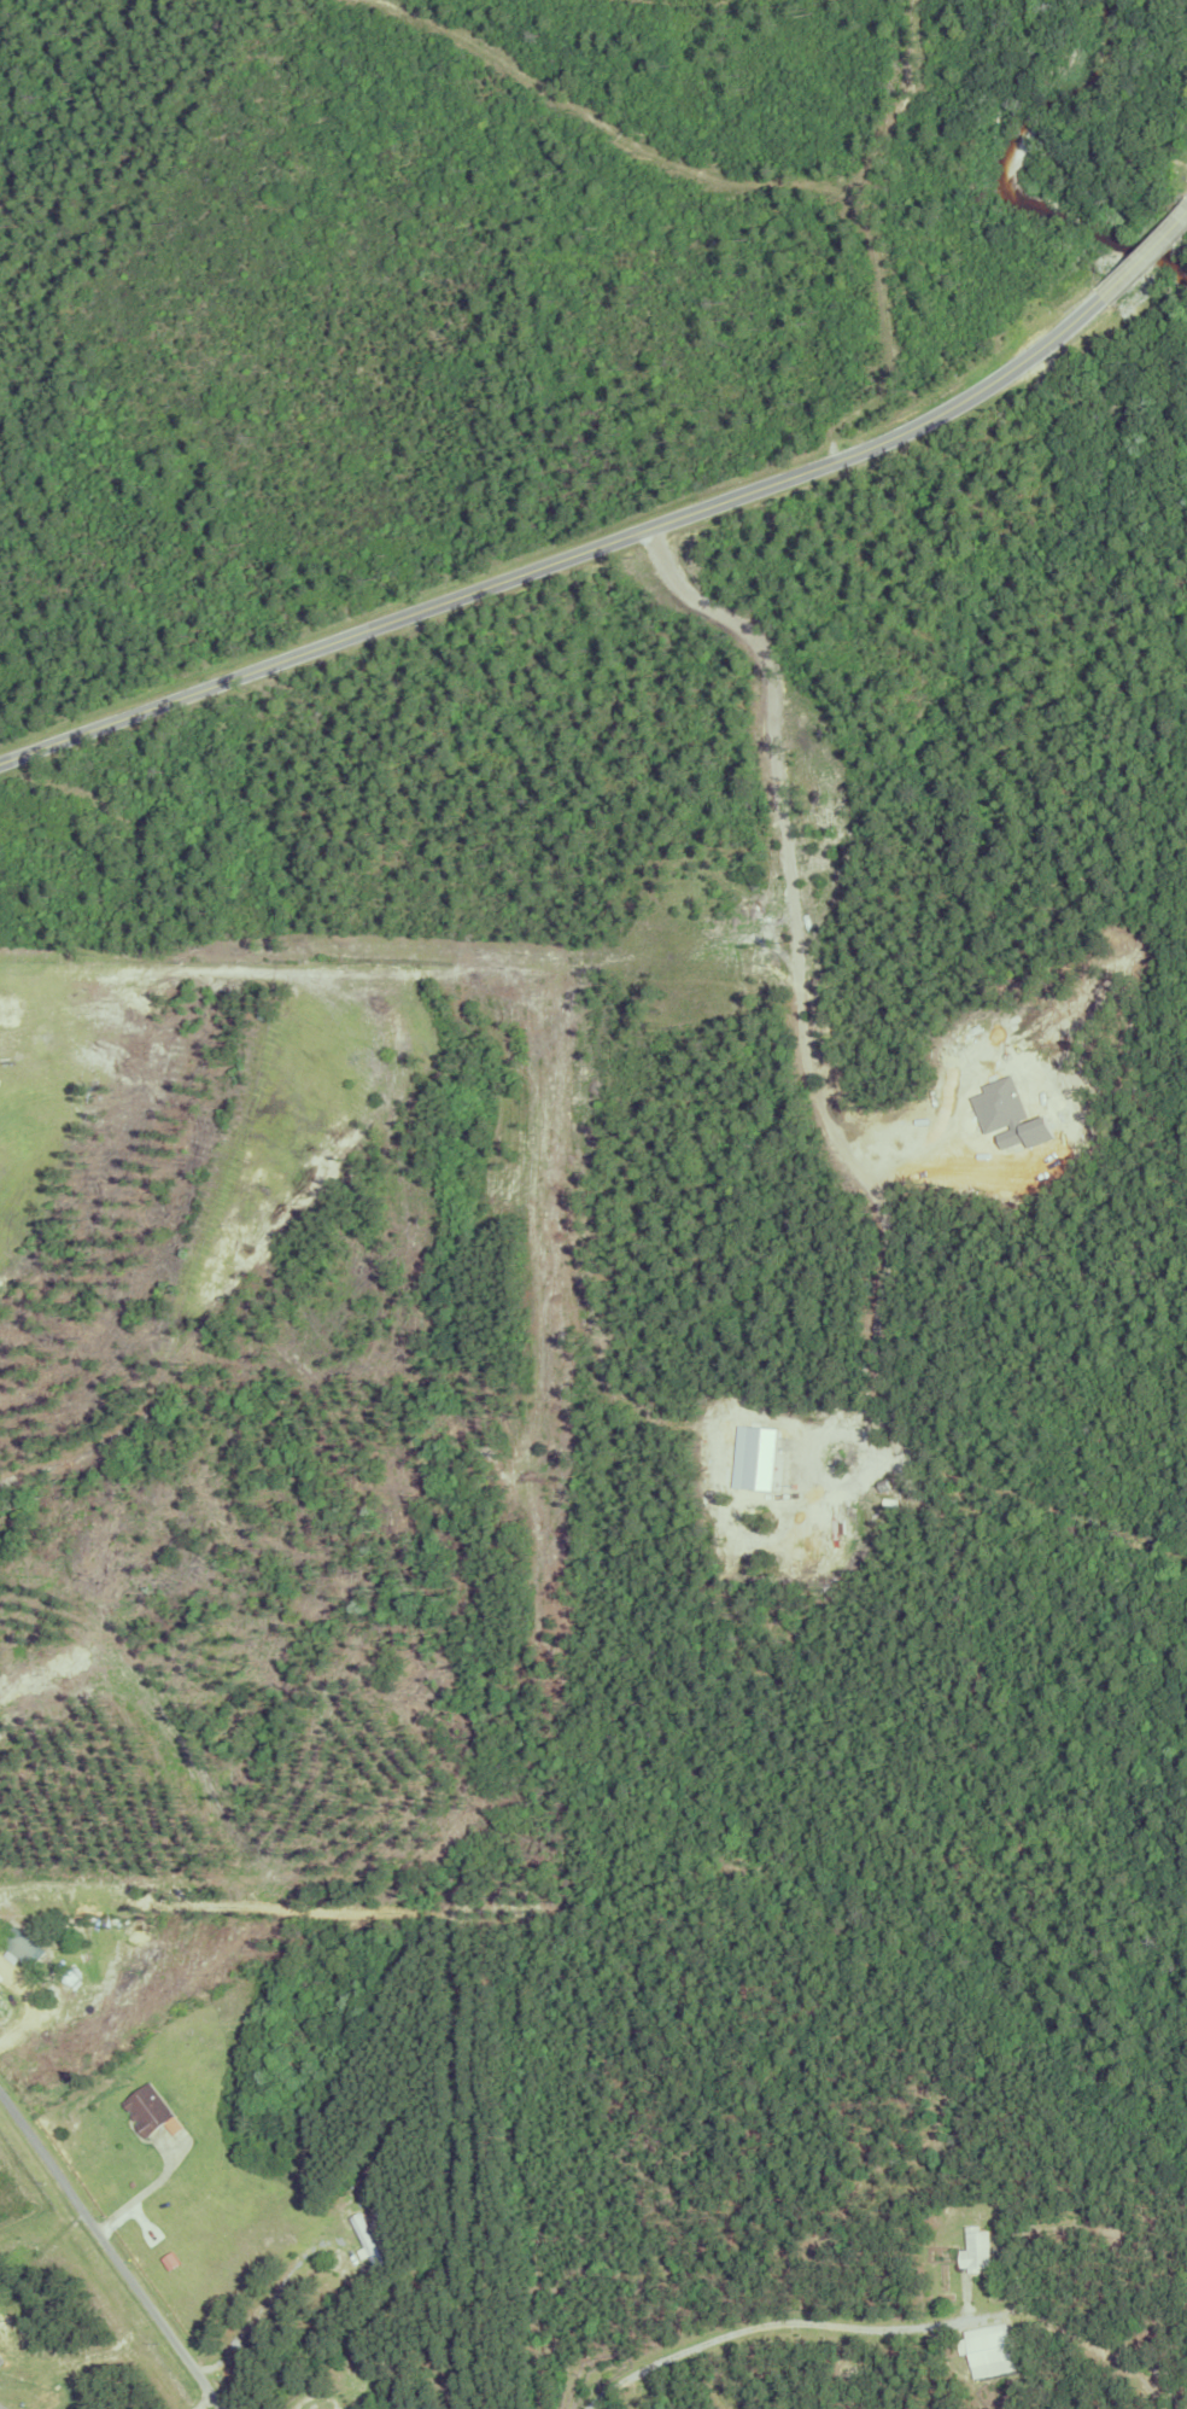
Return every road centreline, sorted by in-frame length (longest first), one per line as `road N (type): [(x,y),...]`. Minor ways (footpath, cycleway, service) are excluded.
road 1 (residential): [(0,766),(891,441),(1106,320),(1186,224)]
road 2 (residential): [(220,2408),(0,2093)]

